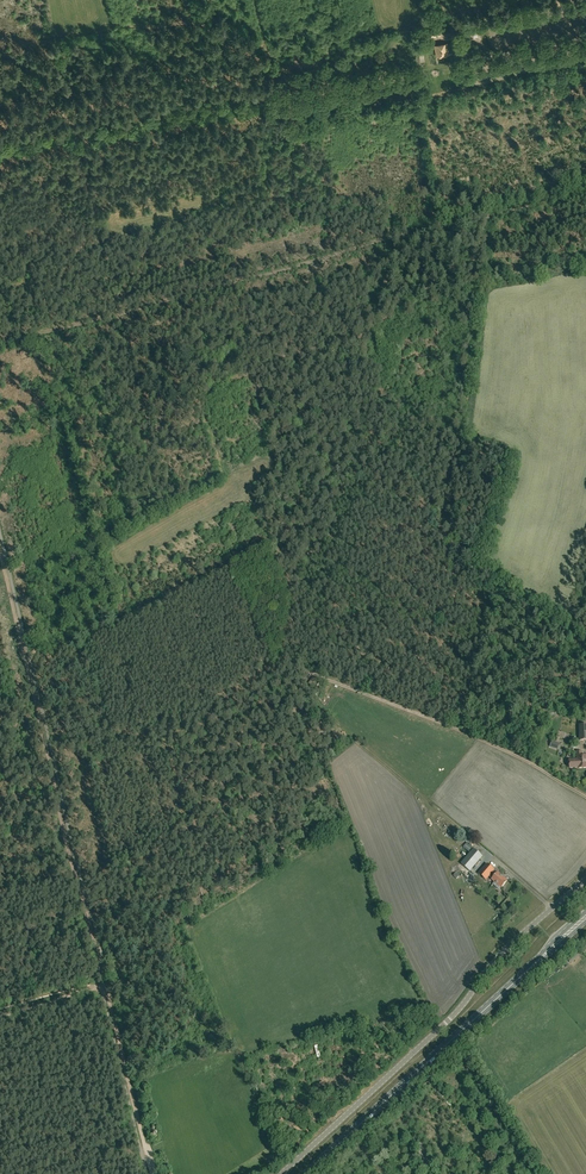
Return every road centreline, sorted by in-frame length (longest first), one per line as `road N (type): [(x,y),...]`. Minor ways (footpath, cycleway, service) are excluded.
road 1 (track): [(154,1173),(0,555)]
road 2 (unclassified): [(280,1173),(448,1021),(498,957),(585,878)]
road 3 (primary): [(305,1173),(555,945)]
road 4 (track): [(585,36),(279,95)]
road 5 (track): [(585,798),(516,756),(333,684)]

